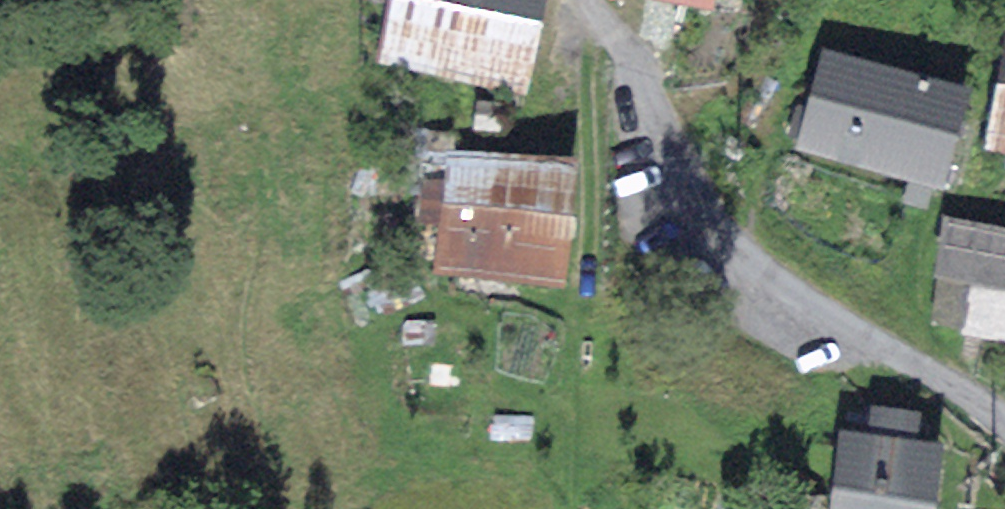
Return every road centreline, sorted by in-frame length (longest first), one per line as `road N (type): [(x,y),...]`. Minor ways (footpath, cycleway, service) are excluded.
road 1 (residential): [(1004,356),(977,342),(880,322),(753,268),(714,231),(686,187),(592,0)]

